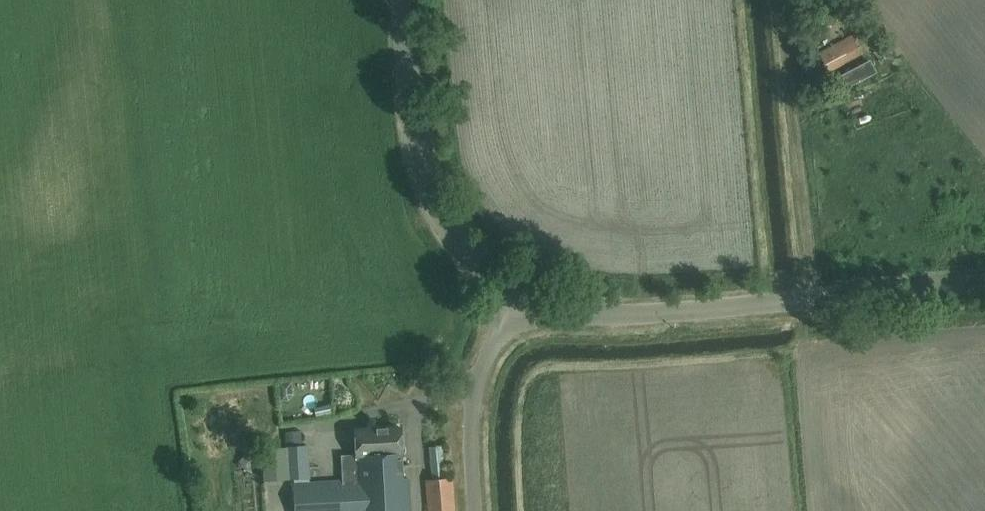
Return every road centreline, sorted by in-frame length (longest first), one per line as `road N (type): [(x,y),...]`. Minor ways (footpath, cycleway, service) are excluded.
road 1 (unclassified): [(984,282),(628,314),(560,307),(519,290)]
road 2 (unclassified): [(519,290),(473,256),(435,206),(415,130),(405,0)]
road 3 (track): [(804,298),(778,0)]
road 4 (unclassified): [(476,510),(475,391),(519,290)]

